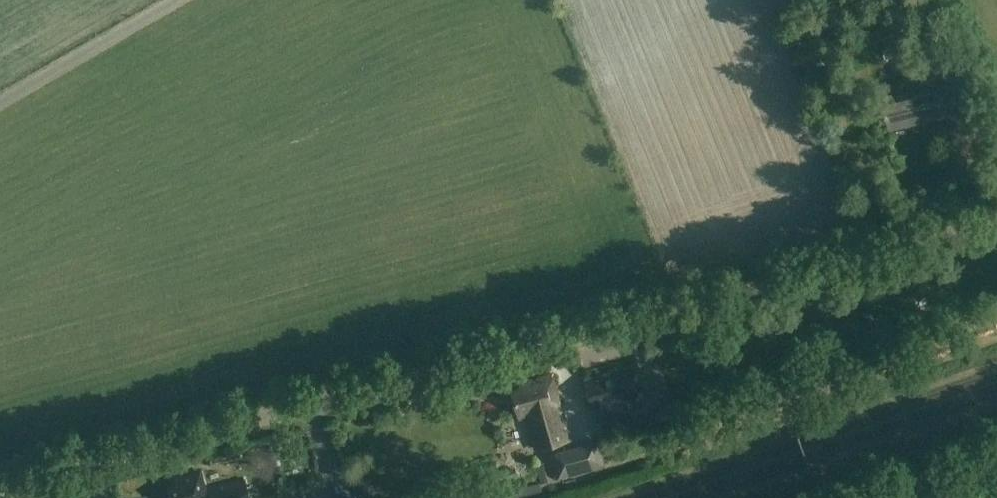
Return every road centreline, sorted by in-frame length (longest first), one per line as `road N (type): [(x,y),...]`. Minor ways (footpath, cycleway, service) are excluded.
road 1 (unclassified): [(0,494),(996,225)]
road 2 (unclassified): [(0,100),(172,0)]

